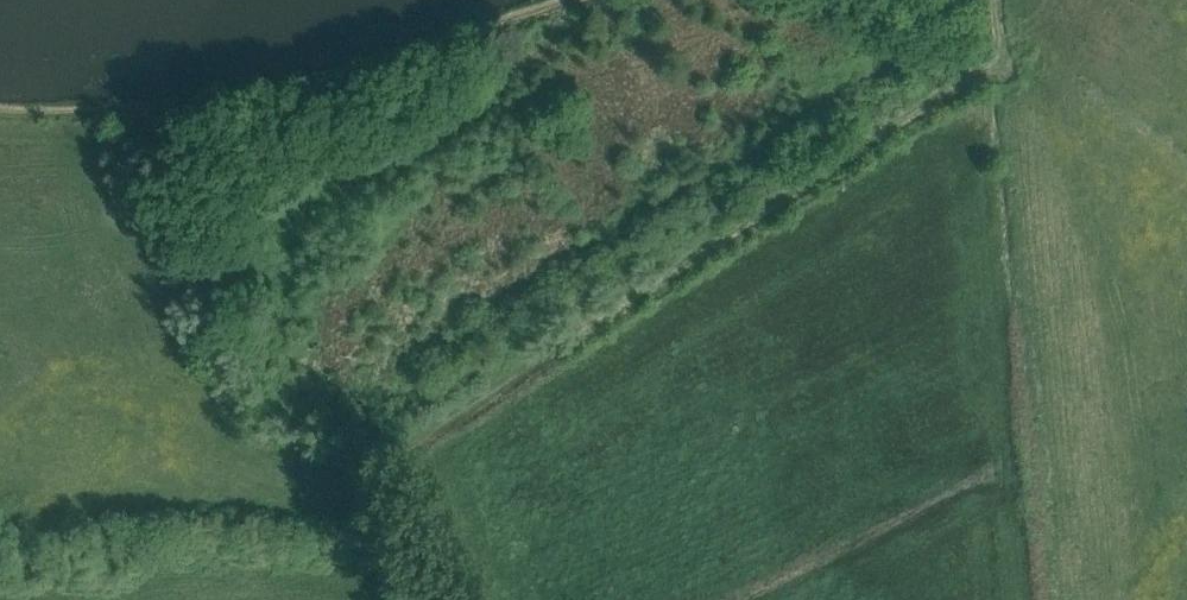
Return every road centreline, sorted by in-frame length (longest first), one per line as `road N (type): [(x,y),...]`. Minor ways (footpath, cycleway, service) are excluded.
road 1 (track): [(433,599),(364,458),(972,71),(971,0)]

